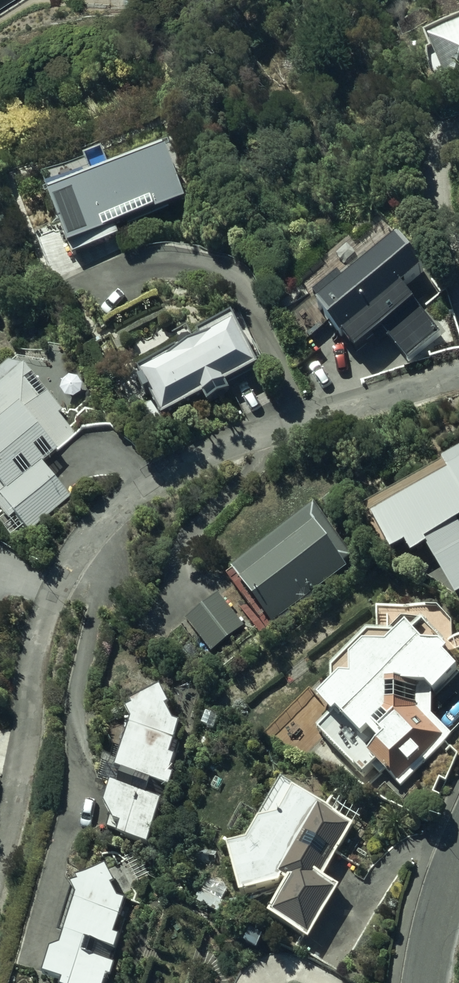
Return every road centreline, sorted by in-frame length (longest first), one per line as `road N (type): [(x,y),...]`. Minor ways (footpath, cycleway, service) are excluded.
road 1 (residential): [(458,857),(426,982)]

